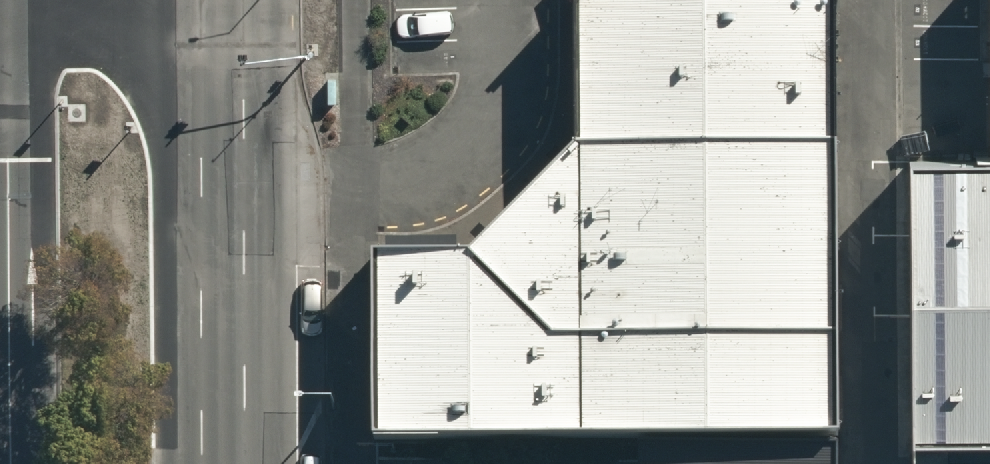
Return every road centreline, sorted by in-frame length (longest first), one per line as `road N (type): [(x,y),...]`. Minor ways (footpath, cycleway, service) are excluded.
road 1 (primary): [(221,0),(224,463)]

